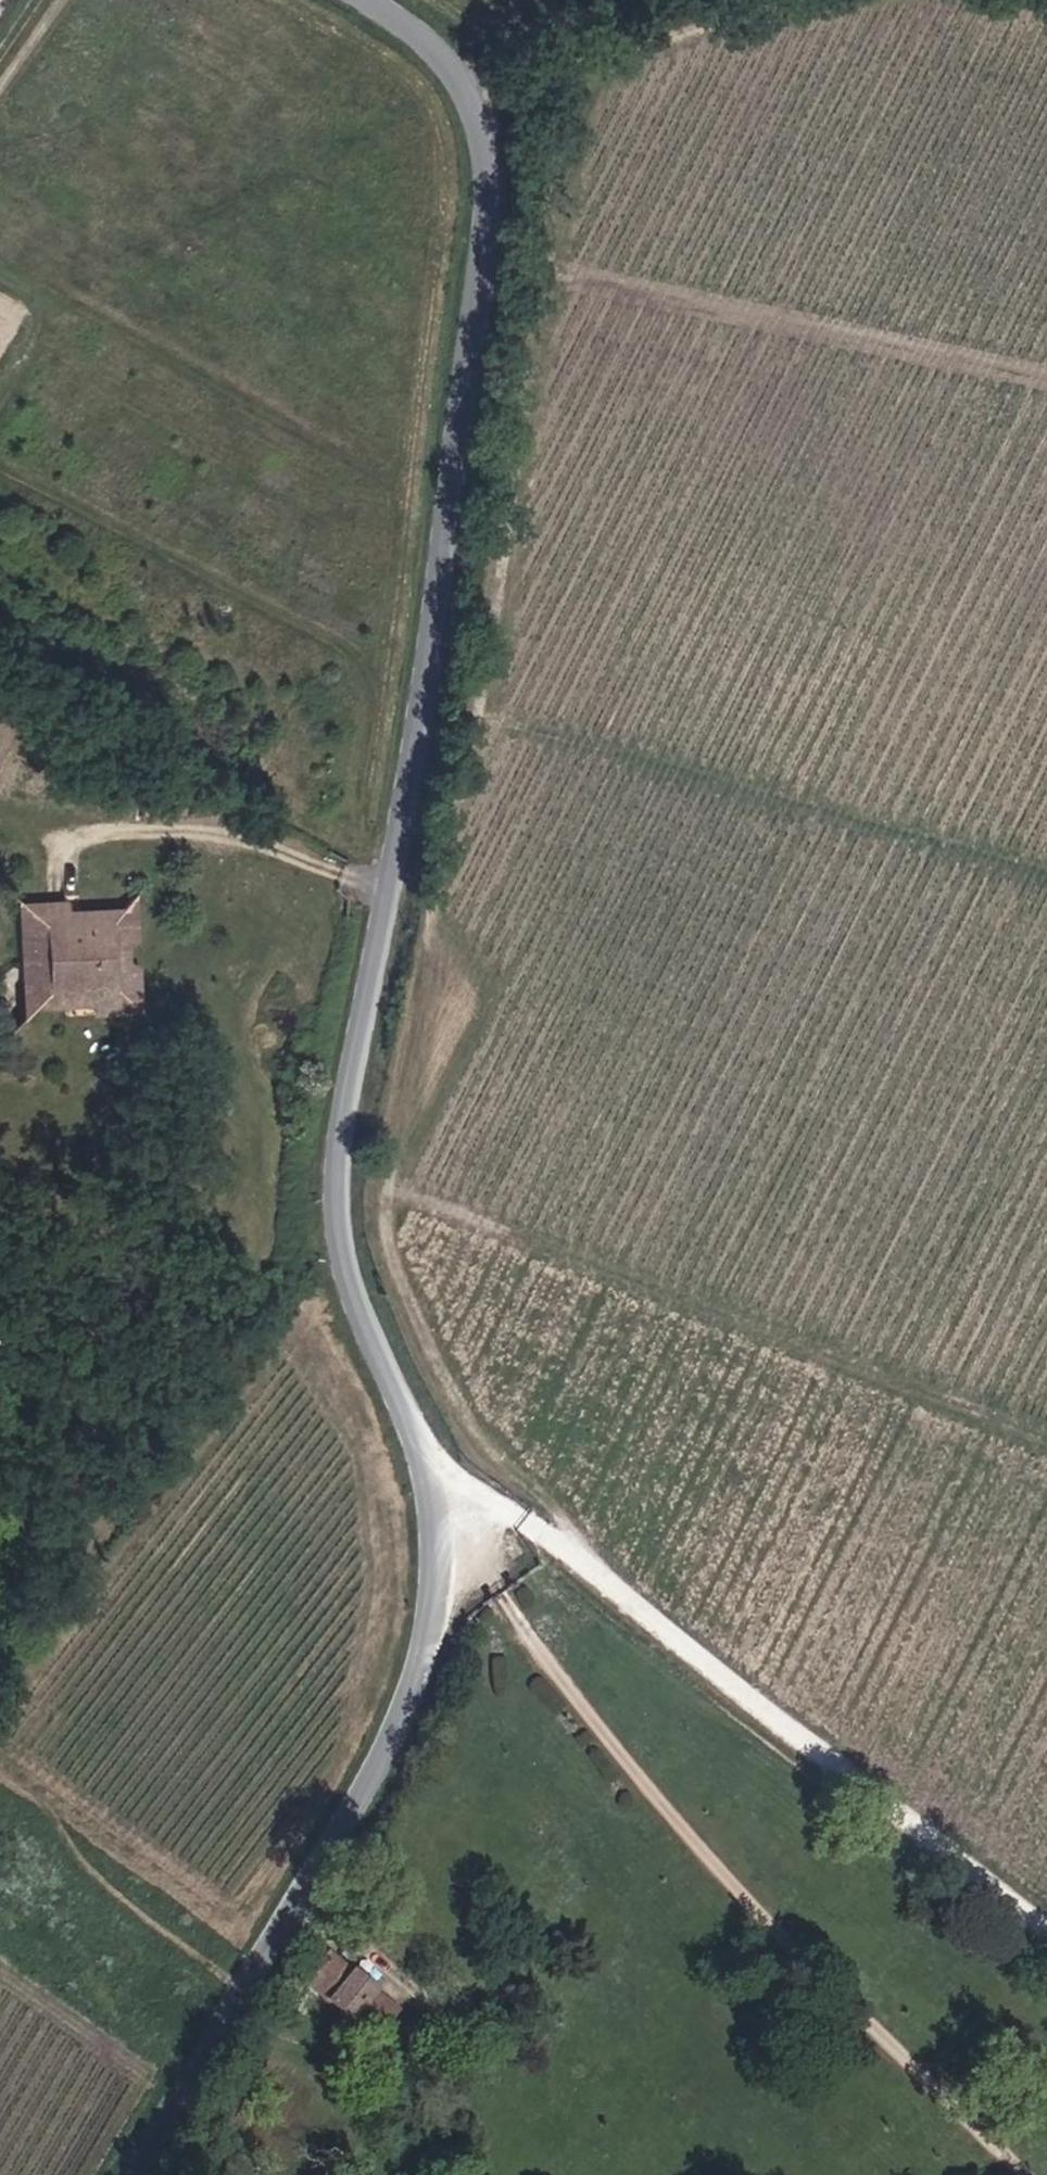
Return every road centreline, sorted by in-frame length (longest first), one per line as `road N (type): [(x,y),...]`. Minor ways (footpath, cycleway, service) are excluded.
road 1 (unclassified): [(378,0),(452,65),(481,143),(484,246),(344,1173),(343,1245),(371,1332),(432,1454),(443,1620),(388,1768),(141,2174)]

